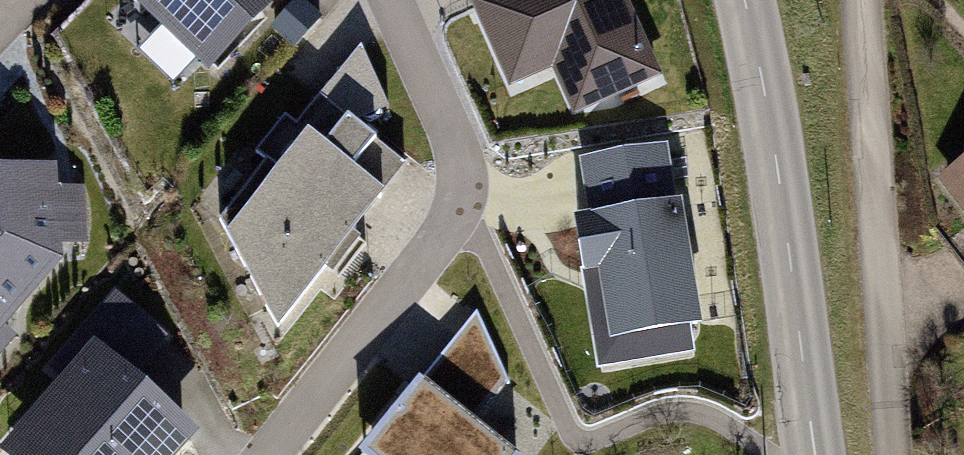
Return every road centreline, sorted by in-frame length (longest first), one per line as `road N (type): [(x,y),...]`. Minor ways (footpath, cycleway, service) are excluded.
road 1 (residential): [(266,454),(455,209),(460,172),(451,137),(390,0)]
road 2 (tertiary): [(737,0),(763,98),(815,454)]
road 3 (residential): [(889,454),(861,0)]

